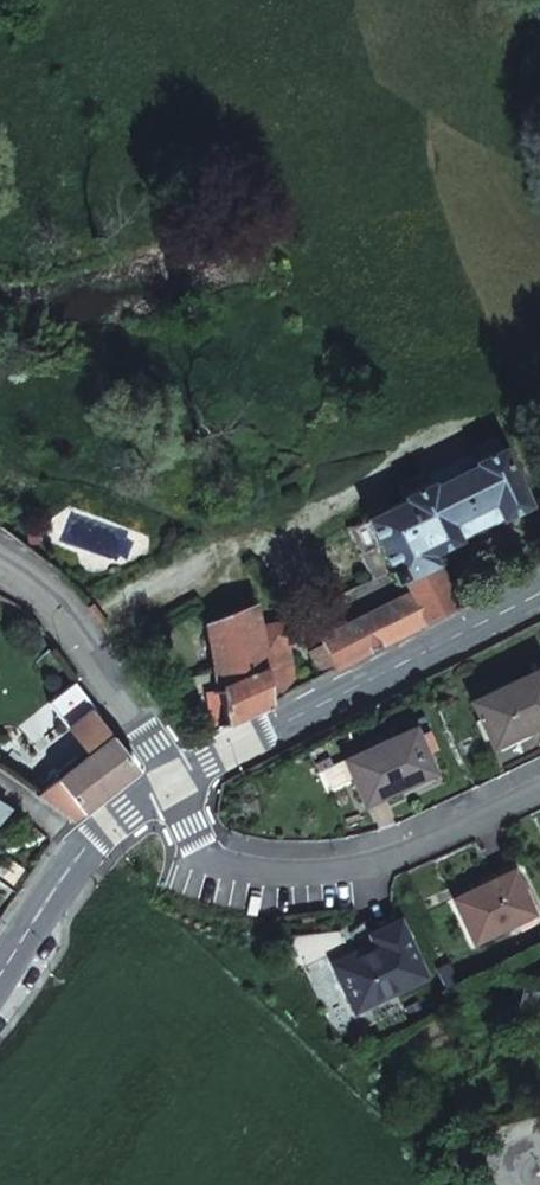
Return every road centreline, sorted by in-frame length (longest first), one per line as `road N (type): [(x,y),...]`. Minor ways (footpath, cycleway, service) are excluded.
road 1 (residential): [(539,789),(397,858),(341,871),(268,874),(214,864),(170,784)]
road 2 (tertiary): [(539,593),(170,784)]
road 3 (residential): [(0,568),(46,600),(104,669),(170,784)]
road 4 (tertiary): [(170,784),(83,851),(0,972)]

